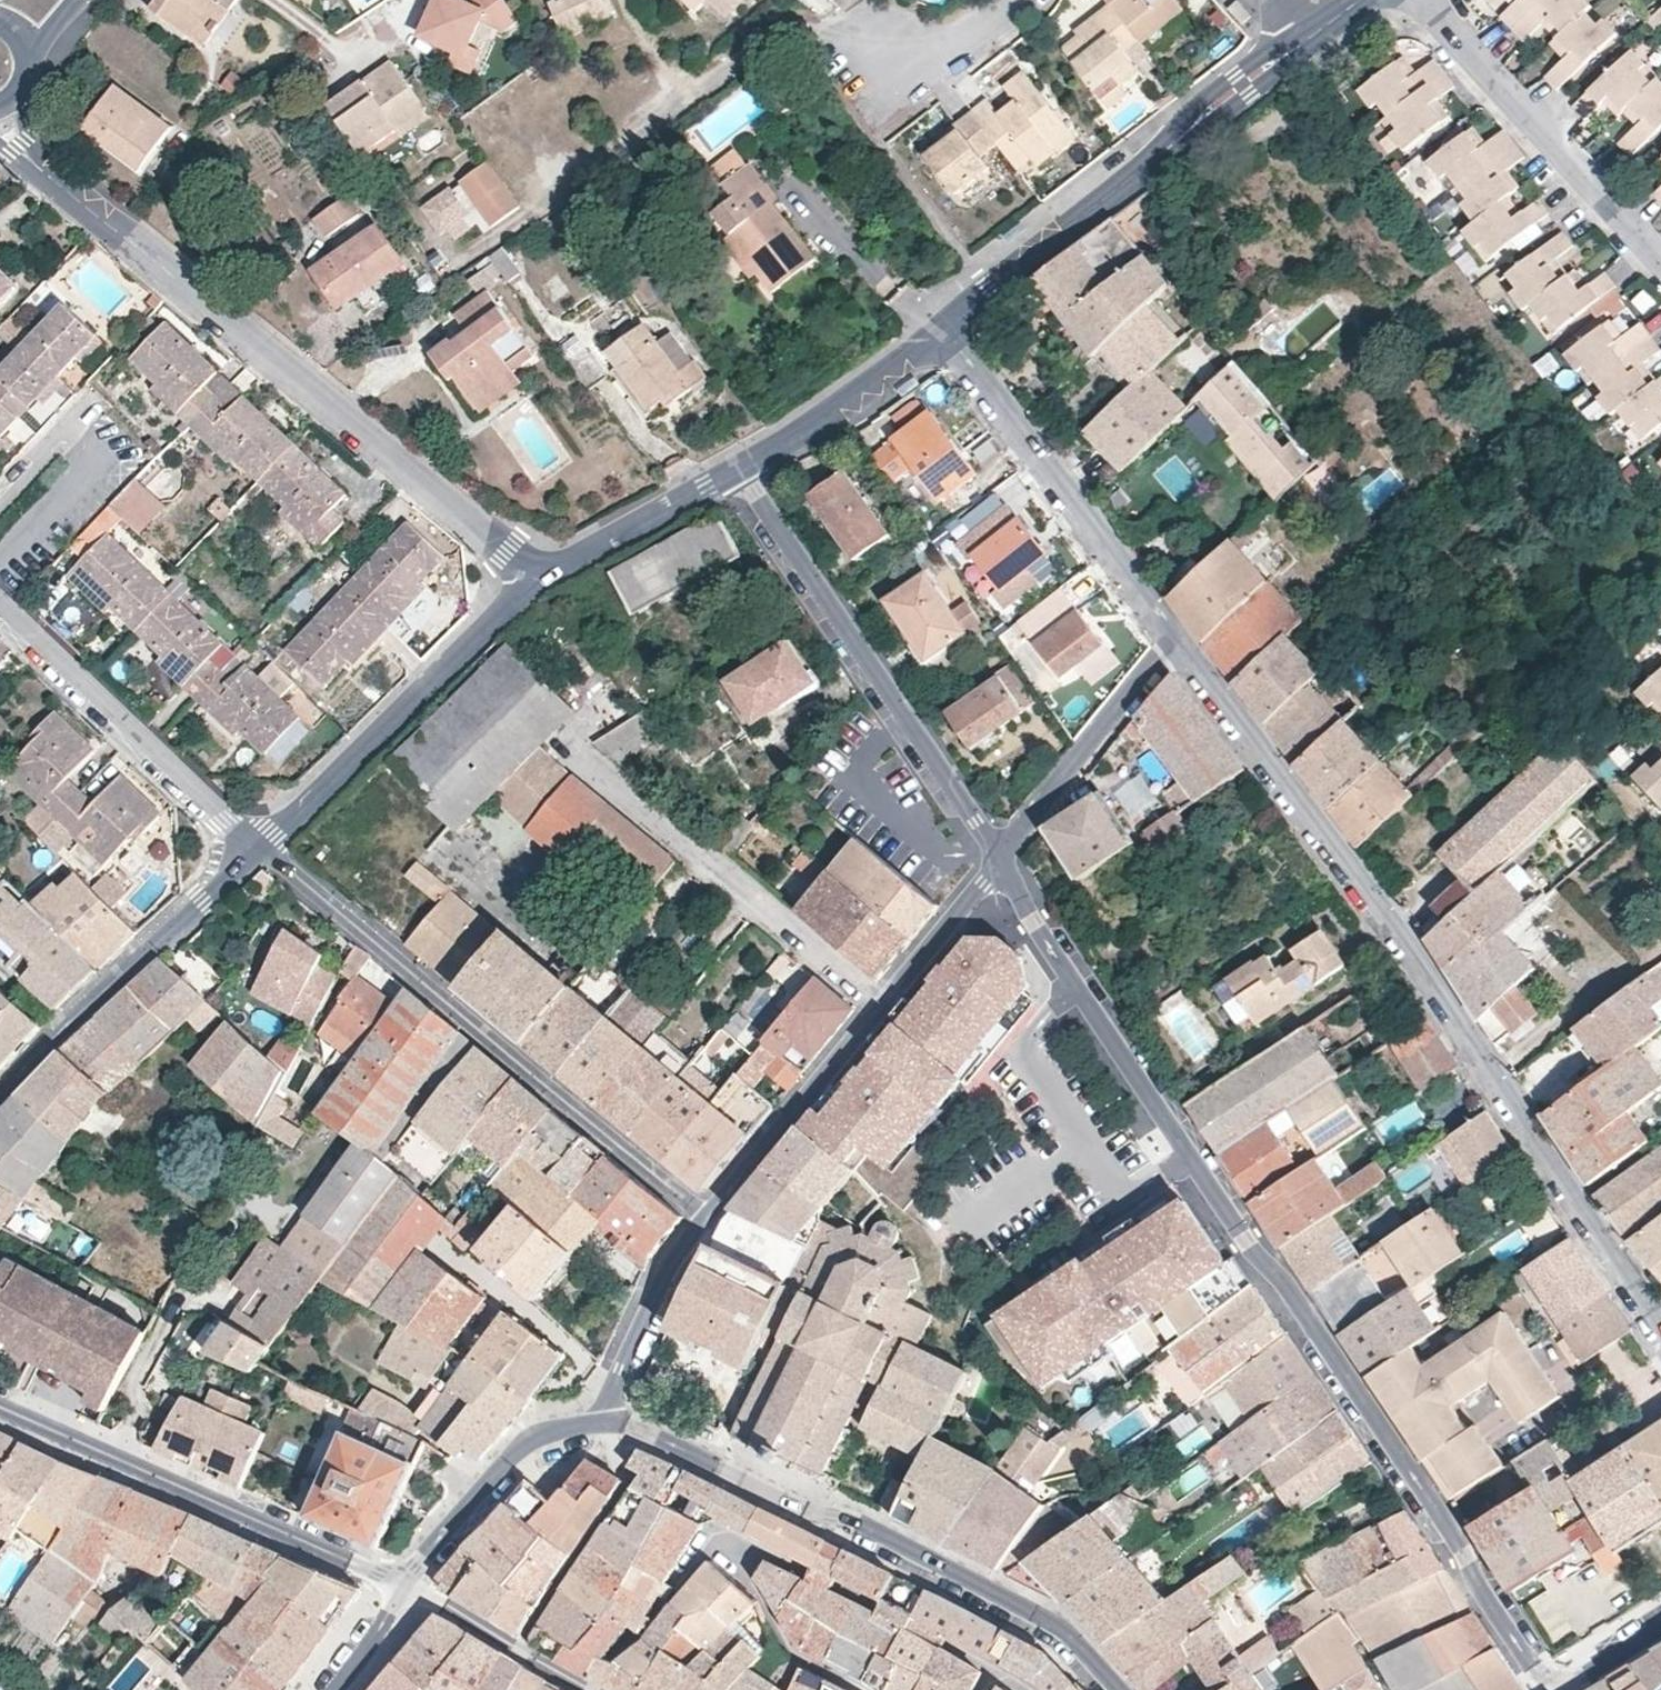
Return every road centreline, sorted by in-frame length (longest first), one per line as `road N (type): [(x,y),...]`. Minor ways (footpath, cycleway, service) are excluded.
road 1 (residential): [(1550,1689),(997,864)]
road 2 (residential): [(1178,643),(1411,954),(1660,1336)]
road 3 (residential): [(0,133),(542,578)]
road 4 (tertiary): [(1110,1689),(1062,1635),(640,1429),(604,1421)]
road 5 (residential): [(261,849),(706,1214)]
road 6 (tertiary): [(1308,35),(934,331)]
road 7 (residential): [(736,469),(997,864)]
road 8 (residential): [(997,864),(706,1214)]
road 9 (tertiary): [(406,1584),(0,1405)]
road 10 (residential): [(1178,643),(934,331)]
road 11 (tertiary): [(542,578),(261,849)]
road 12 (tertiary): [(0,1096),(109,982),(261,849)]
road 13 (residential): [(0,609),(261,849)]
road 14 (residential): [(1426,0),(1660,258)]
road 15 (residential): [(996,1671),(716,1524)]
road 16 (residential): [(1178,643),(997,864)]
road 17 (tertiary): [(604,1421),(524,1443),(406,1584)]
road 18 (tertiary): [(934,331),(736,469)]
road 19 (residential): [(706,1214),(669,1273),(604,1421)]
road 20 (residential): [(716,1524),(799,1656),(864,1689)]
road 21 (tertiary): [(736,469),(542,578)]
road 22 (residential): [(590,1689),(623,1647),(643,1635),(716,1524)]
road 23 (residential): [(634,1478),(519,1650)]
road 24 (residential): [(1021,0),(953,49),(882,58)]
road 25 (residential): [(519,1650),(406,1584)]
road 26 (residential): [(89,406),(0,500)]
road 27 (tertiary): [(406,1584),(333,1689)]
road 28 (tertiary): [(1660,1622),(1557,1689)]

